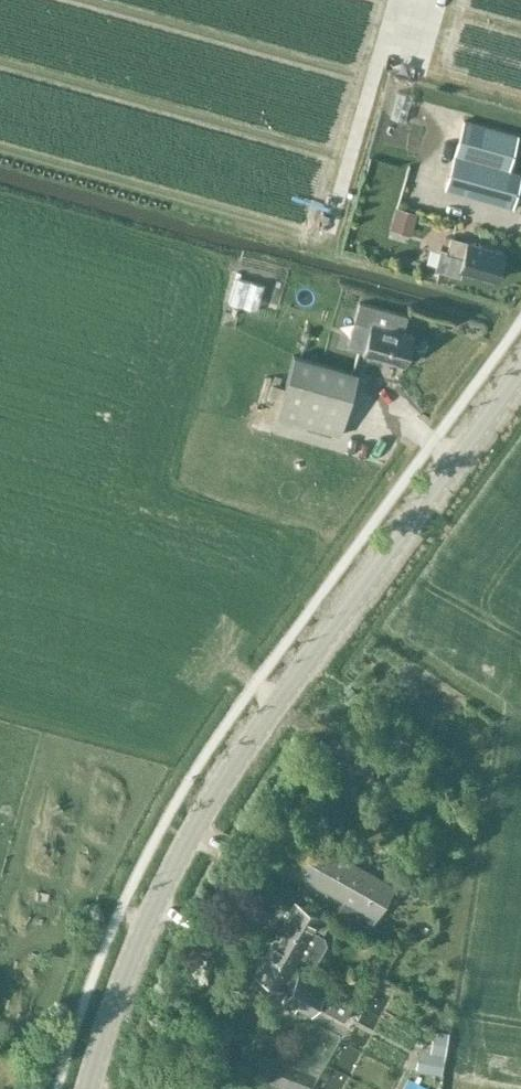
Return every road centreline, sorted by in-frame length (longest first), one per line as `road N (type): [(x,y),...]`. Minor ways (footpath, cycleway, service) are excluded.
road 1 (tertiary): [(90,1088),(119,997),(209,808),(520,370)]

